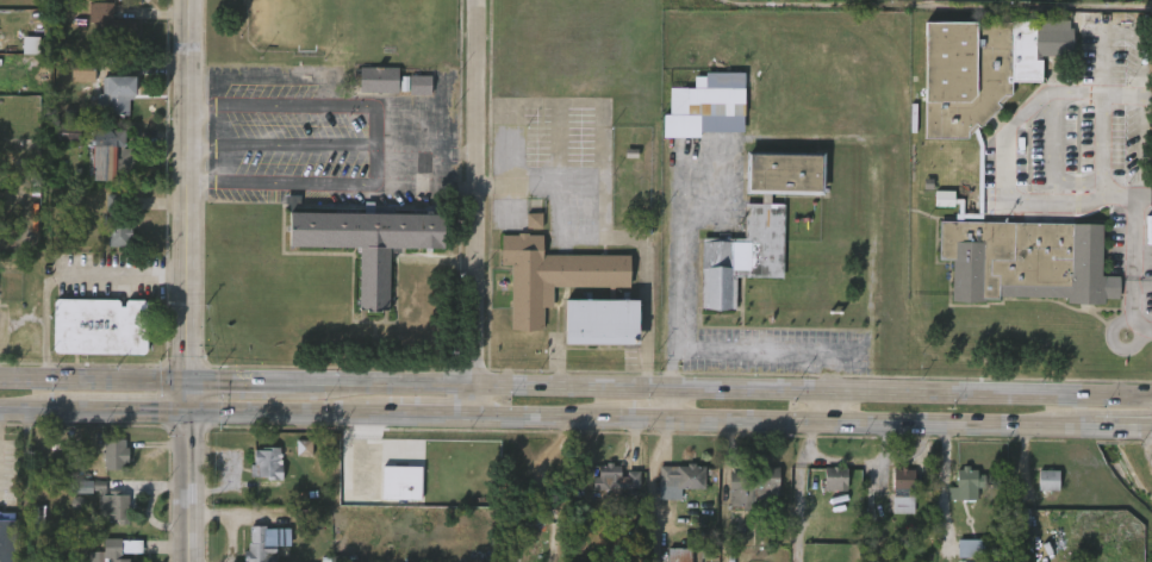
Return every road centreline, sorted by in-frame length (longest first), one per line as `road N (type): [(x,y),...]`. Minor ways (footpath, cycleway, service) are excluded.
road 1 (secondary): [(666,388),(0,381)]
road 2 (secondary): [(1151,396),(666,388)]
road 3 (secondary): [(661,420),(1090,426)]
road 4 (residential): [(473,417),(480,0)]
road 5 (tertiary): [(188,411),(187,0)]
road 6 (secondary): [(188,411),(385,416)]
road 7 (tertiary): [(189,561),(188,411)]
road 8 (secondary): [(473,417),(618,419)]

